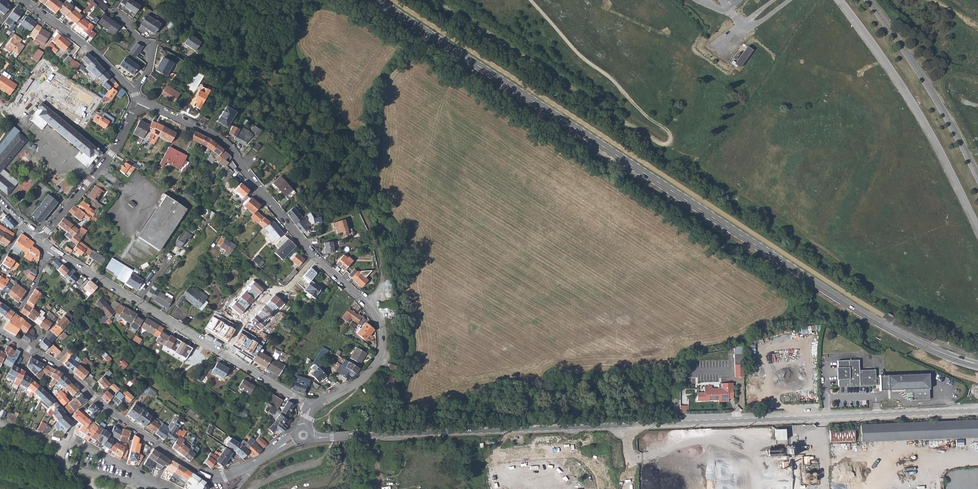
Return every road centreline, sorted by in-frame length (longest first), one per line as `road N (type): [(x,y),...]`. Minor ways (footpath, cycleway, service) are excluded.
road 1 (secondary): [(377,0),(856,310),(952,357)]
road 2 (tertiary): [(977,411),(332,437)]
road 3 (residential): [(139,100),(228,148),(380,324),(373,368),(309,408)]
road 4 (track): [(620,87),(666,128),(669,143),(435,0)]
road 5 (residential): [(309,408),(50,249)]
road 6 (tertiary): [(224,477),(178,459),(30,350)]
road 7 (residential): [(40,239),(118,148),(139,100)]
road 8 (residential): [(17,0),(88,47),(132,90)]
road 9 (track): [(620,87),(532,0)]

